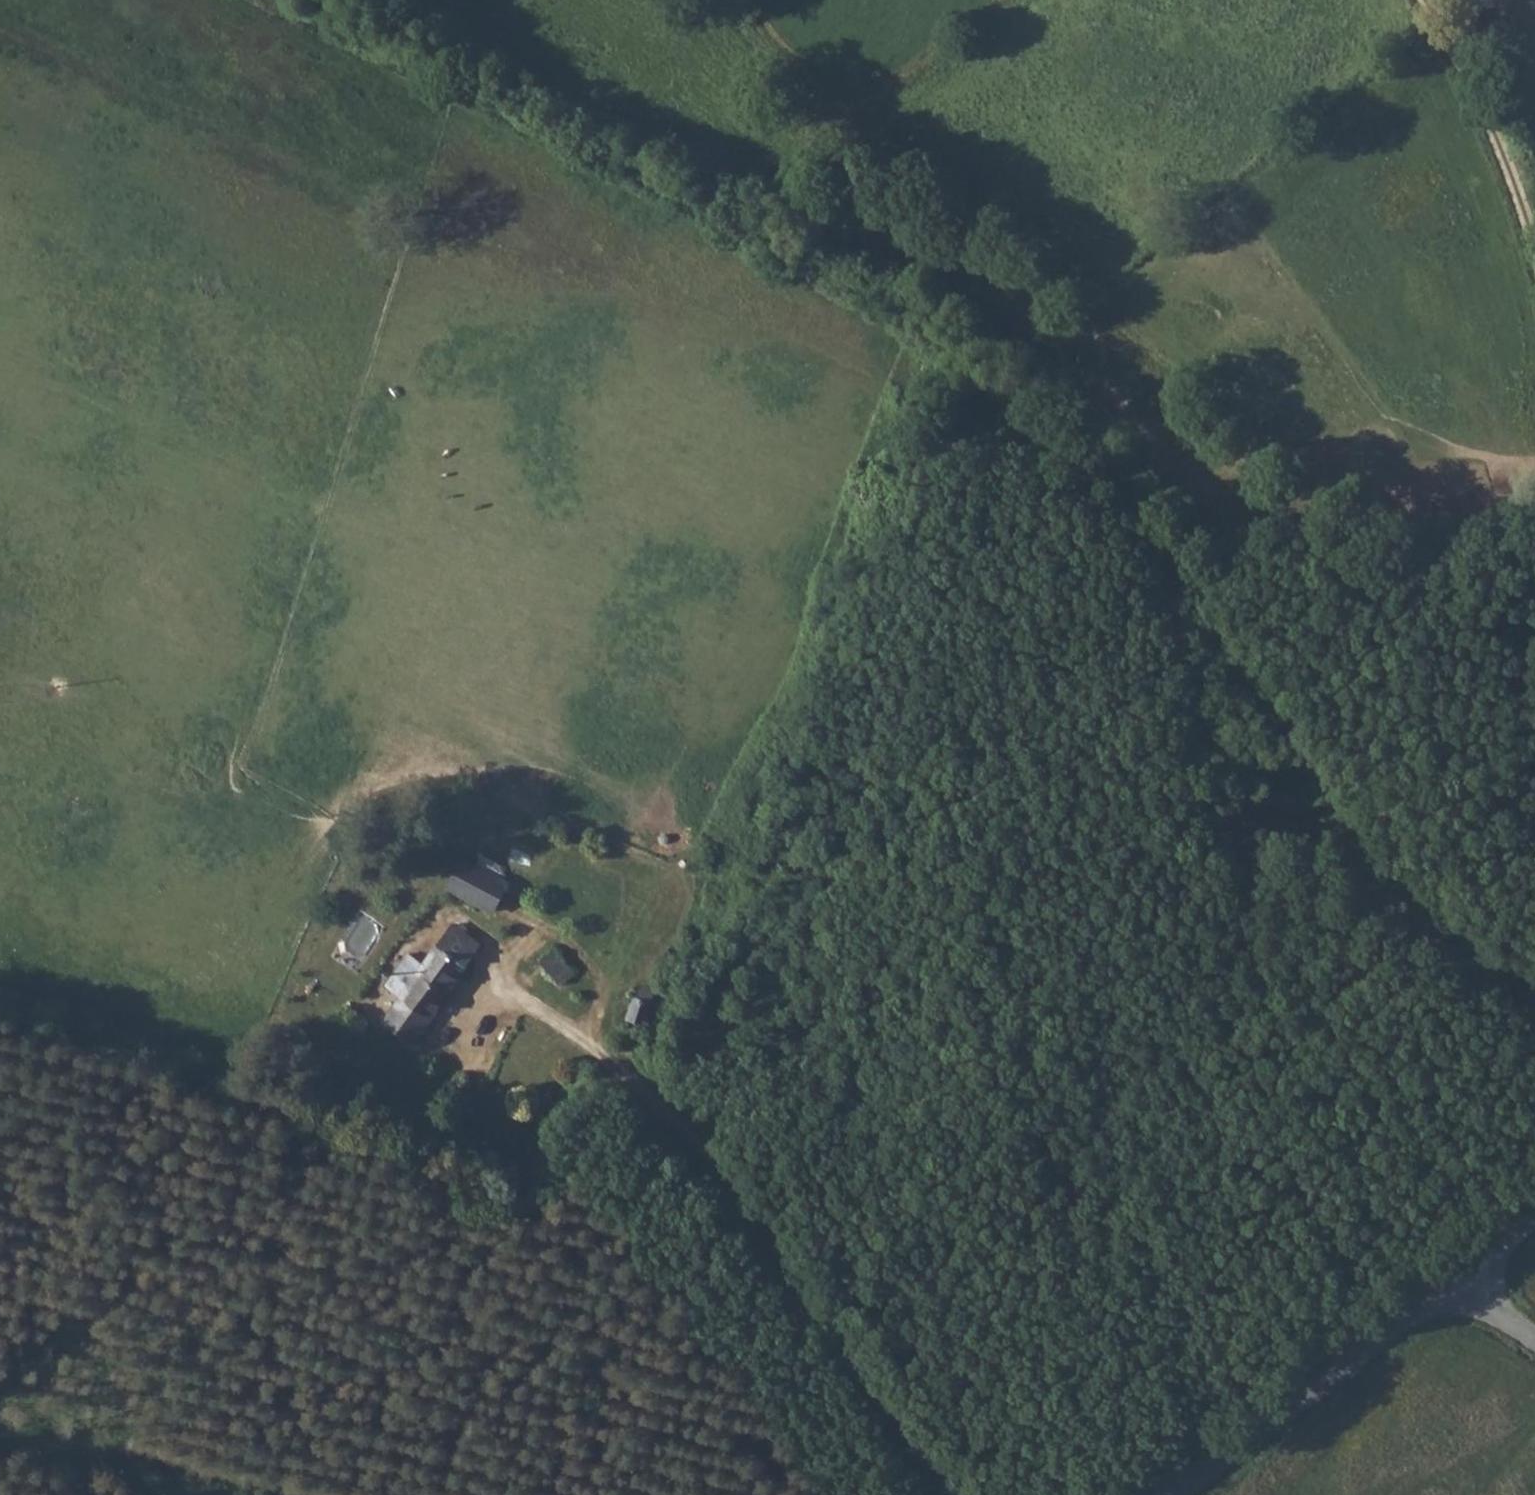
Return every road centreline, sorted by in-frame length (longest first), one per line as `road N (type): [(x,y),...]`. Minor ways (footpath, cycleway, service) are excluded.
road 1 (track): [(595,1057),(936,1494)]
road 2 (unclassified): [(1145,1494),(1329,1374),(1452,1277)]
road 3 (track): [(1534,233),(1456,41),(1422,0)]

